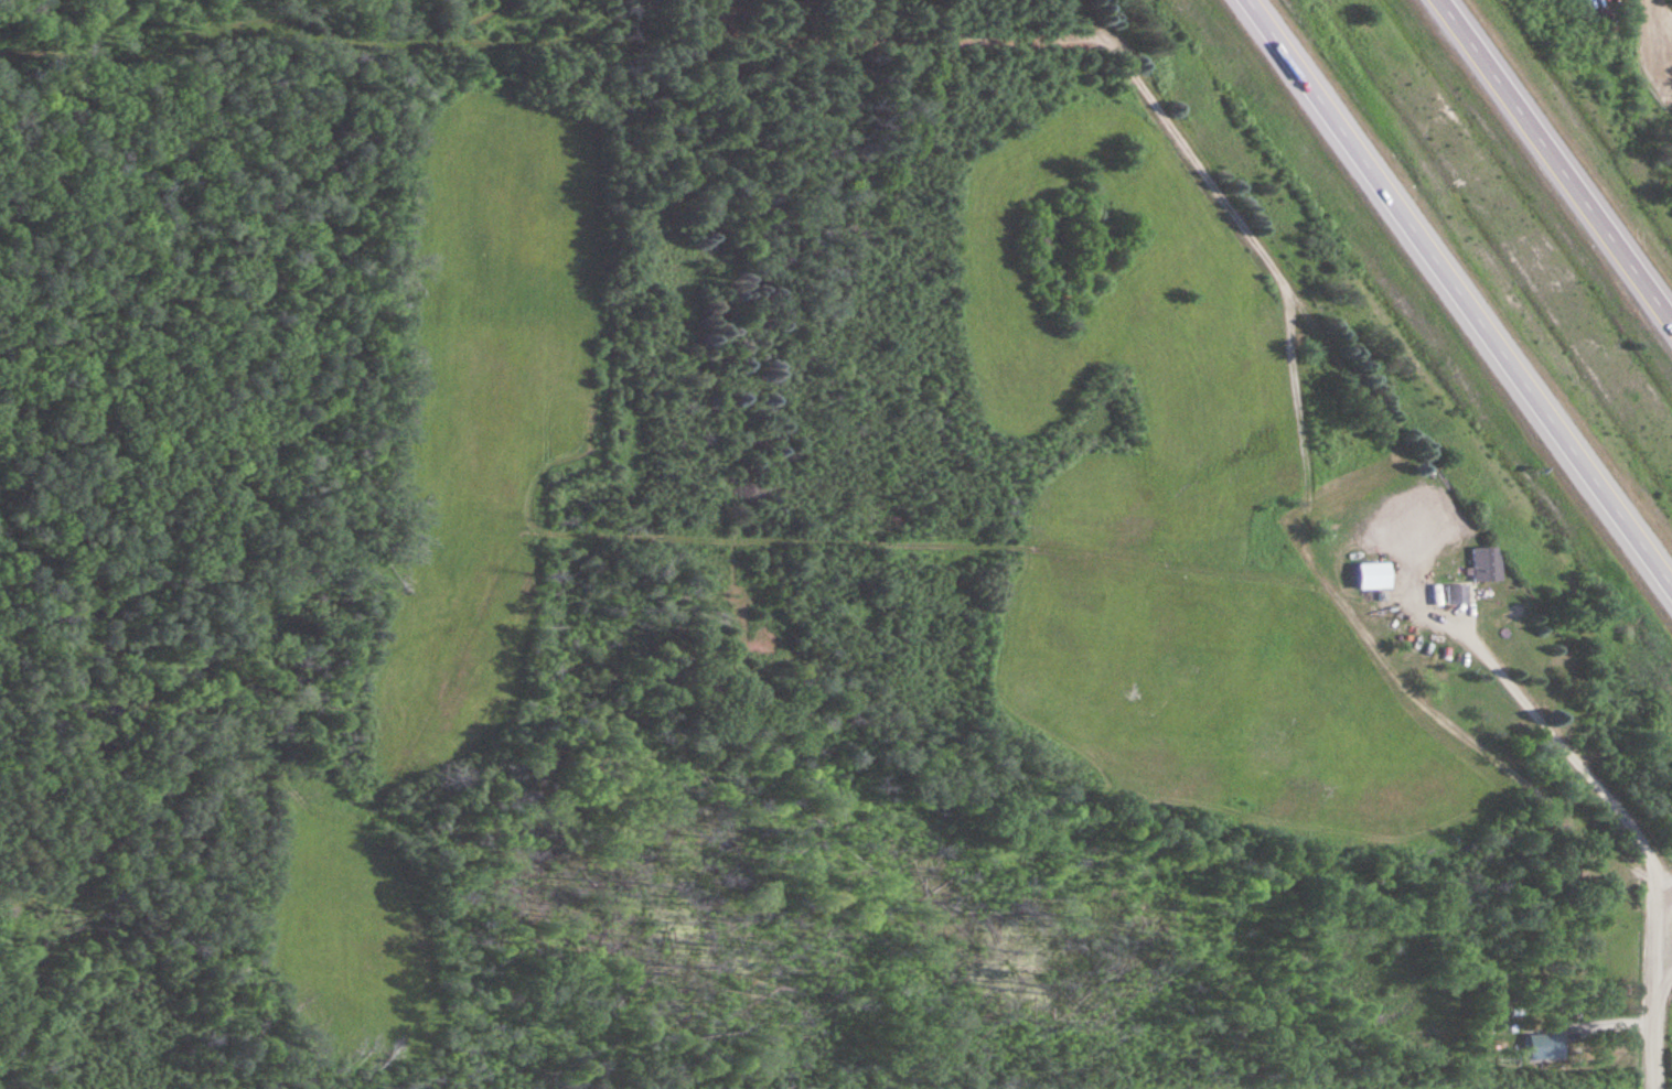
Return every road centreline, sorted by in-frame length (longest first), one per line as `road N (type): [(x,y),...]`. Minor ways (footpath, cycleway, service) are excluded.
road 1 (motorway): [(1253,0),(1671,578)]
road 2 (motorway): [(1671,315),(1439,0)]
road 3 (residential): [(1671,936),(1654,971),(1656,1088)]

